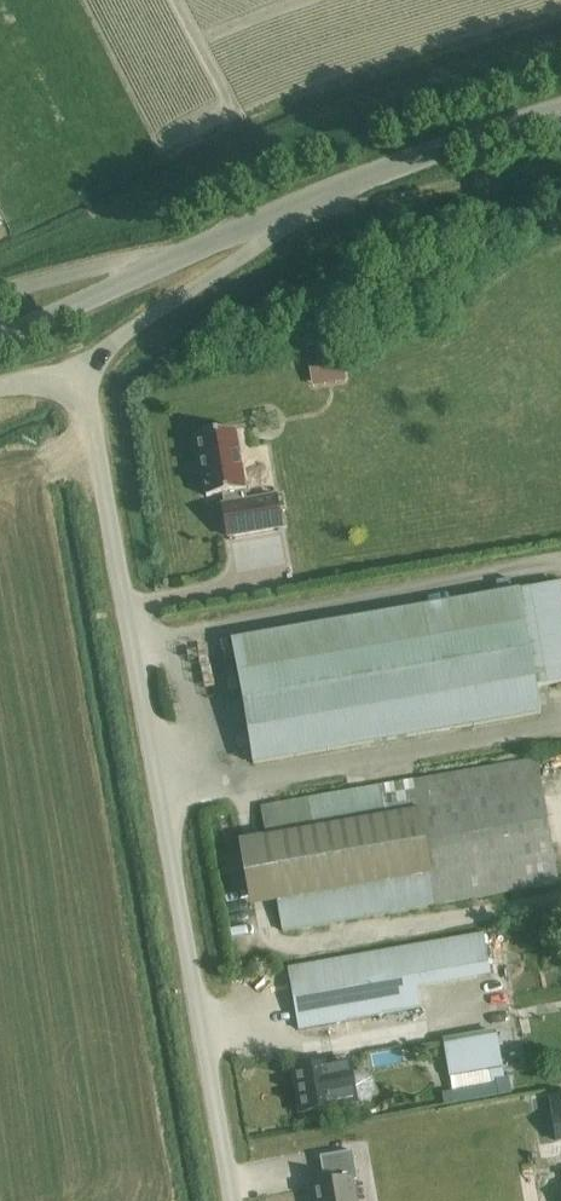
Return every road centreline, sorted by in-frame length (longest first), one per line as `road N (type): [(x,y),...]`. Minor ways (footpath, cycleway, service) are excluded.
road 1 (unclassified): [(232,1200),(77,372)]
road 2 (tertiary): [(271,217),(560,111)]
road 3 (tertiary): [(0,339),(271,217)]
road 4 (track): [(272,952),(560,901)]
road 5 (unclassified): [(271,217),(256,247),(77,372)]

